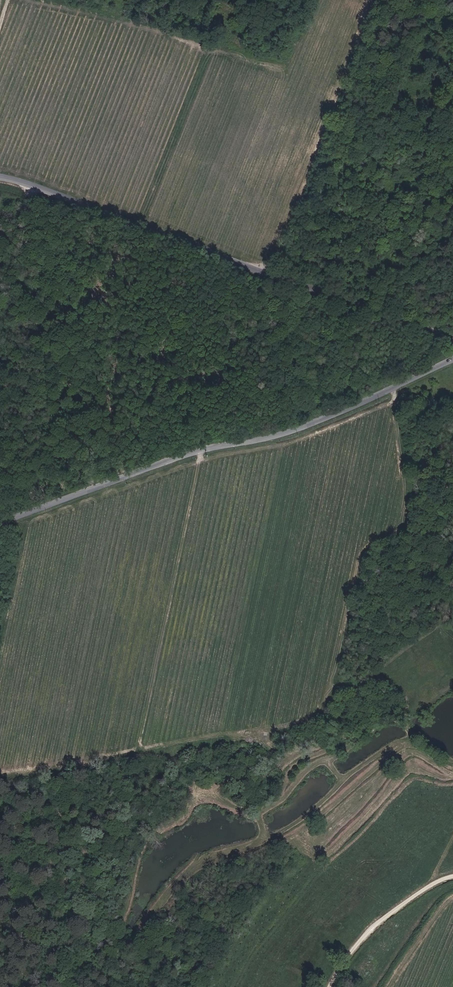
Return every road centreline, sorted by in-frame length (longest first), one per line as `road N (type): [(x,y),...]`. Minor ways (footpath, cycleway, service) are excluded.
road 1 (unclassified): [(452,361),(307,427),(184,457),(0,523)]
road 2 (unclassified): [(0,177),(452,340)]
road 3 (track): [(332,986),(382,922),(452,878)]

